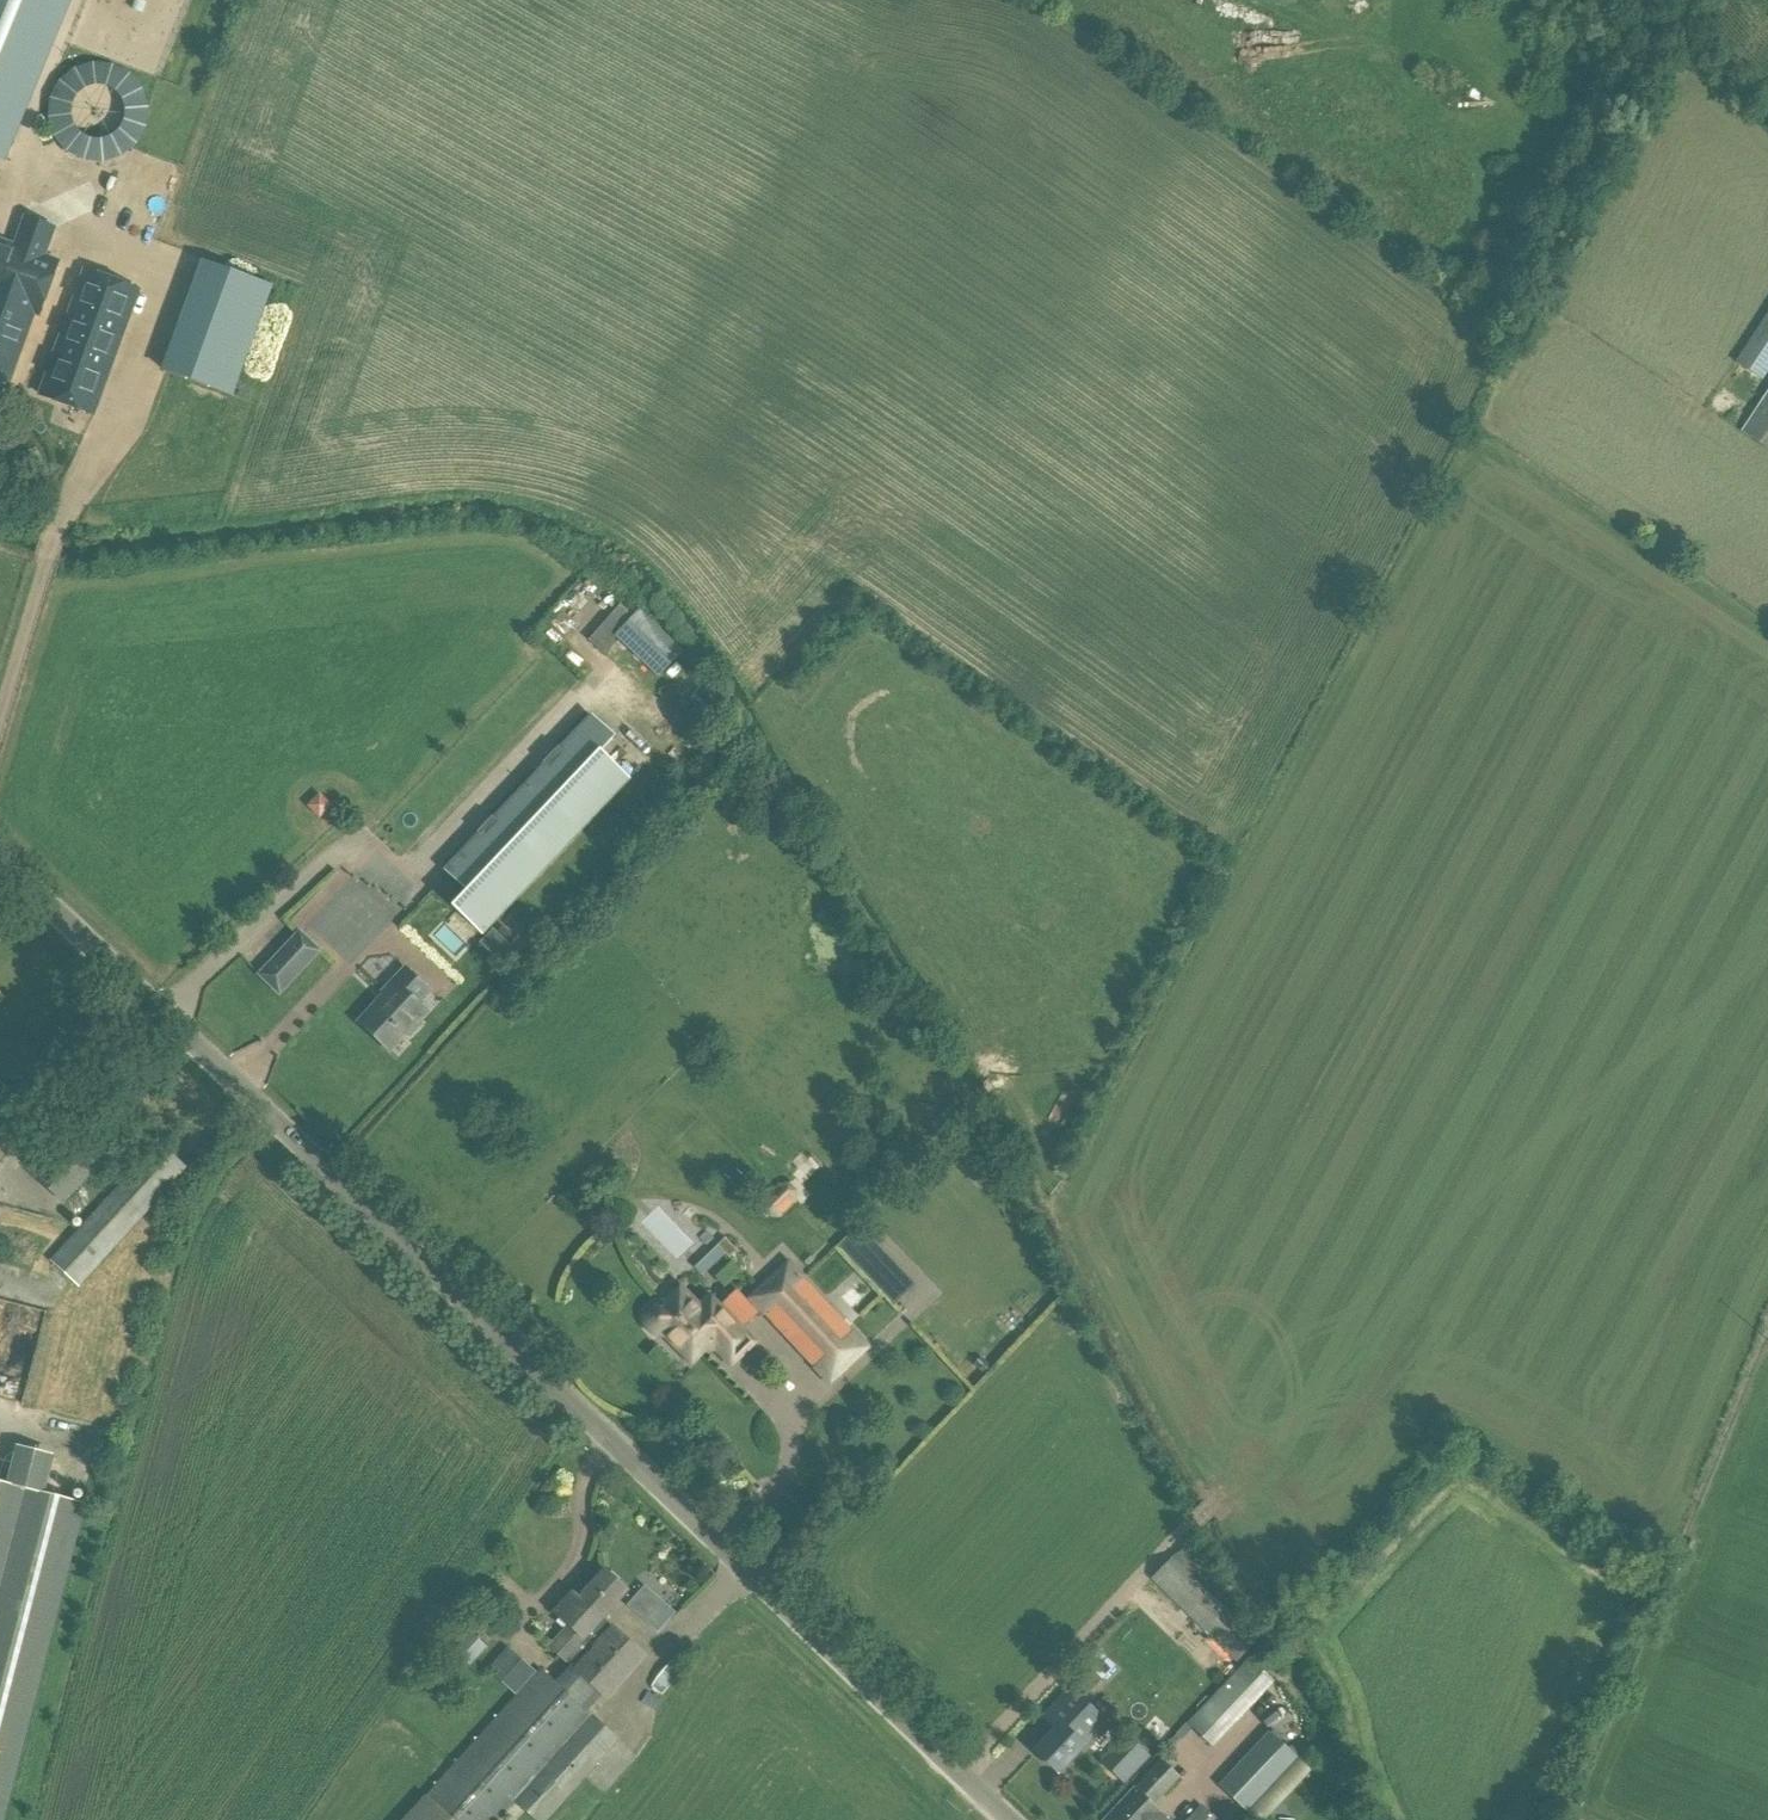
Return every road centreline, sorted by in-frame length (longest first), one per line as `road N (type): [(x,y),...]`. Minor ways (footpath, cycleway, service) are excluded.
road 1 (unclassified): [(1009,1819),(0,862)]

